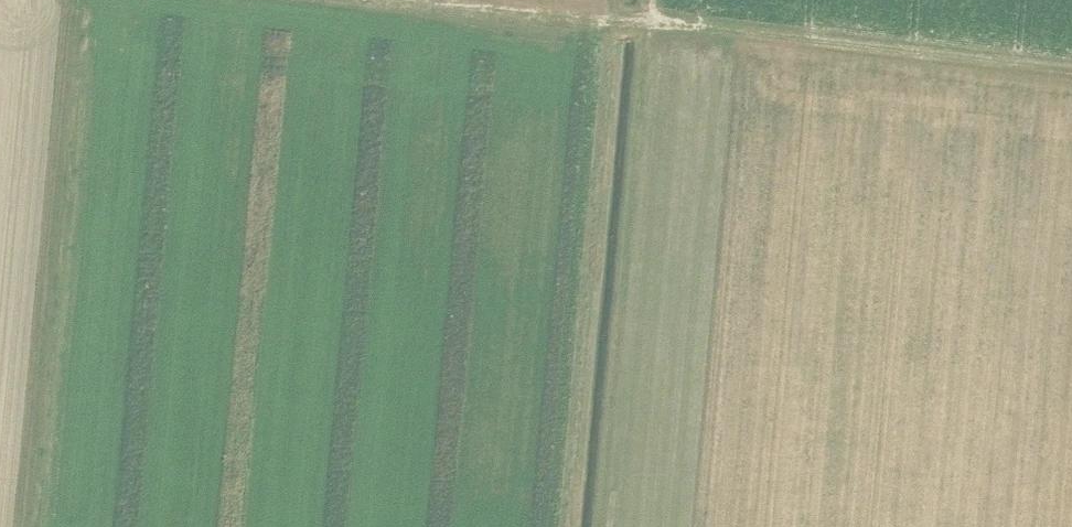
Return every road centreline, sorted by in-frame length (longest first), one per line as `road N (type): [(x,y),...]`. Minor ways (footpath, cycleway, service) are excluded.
road 1 (track): [(419,0),(1071,72)]

